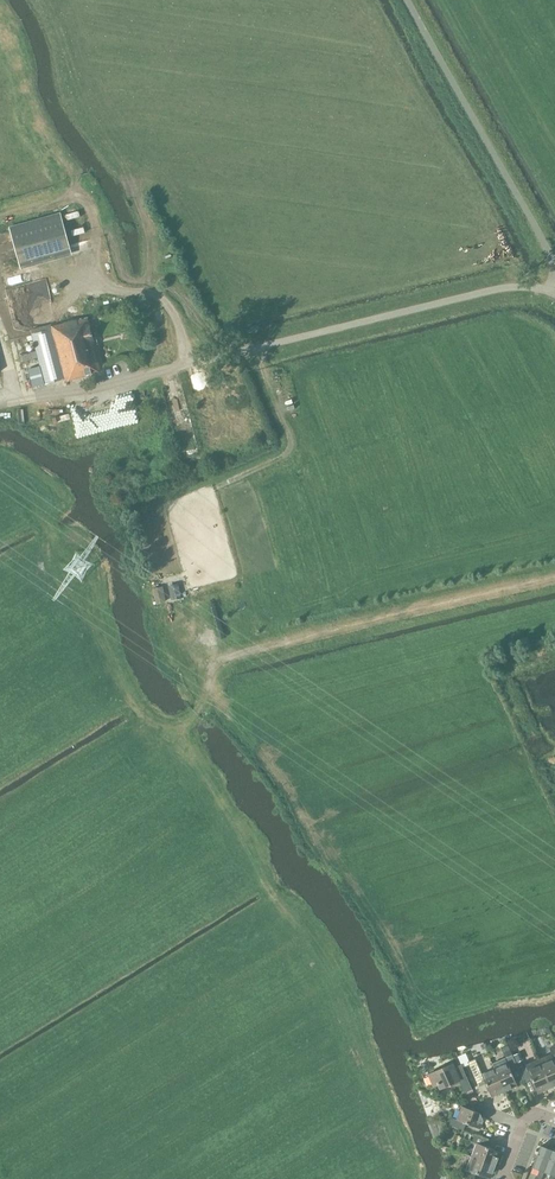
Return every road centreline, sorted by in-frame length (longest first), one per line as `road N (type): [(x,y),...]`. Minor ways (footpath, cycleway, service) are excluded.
road 1 (track): [(108,656),(127,698),(164,728),(203,705),(215,668),(237,653),(554,577)]
road 2 (unclassified): [(554,270),(406,0)]
road 3 (track): [(87,203),(109,282),(168,304),(191,364)]
road 4 (track): [(215,488),(289,454),(258,348)]

